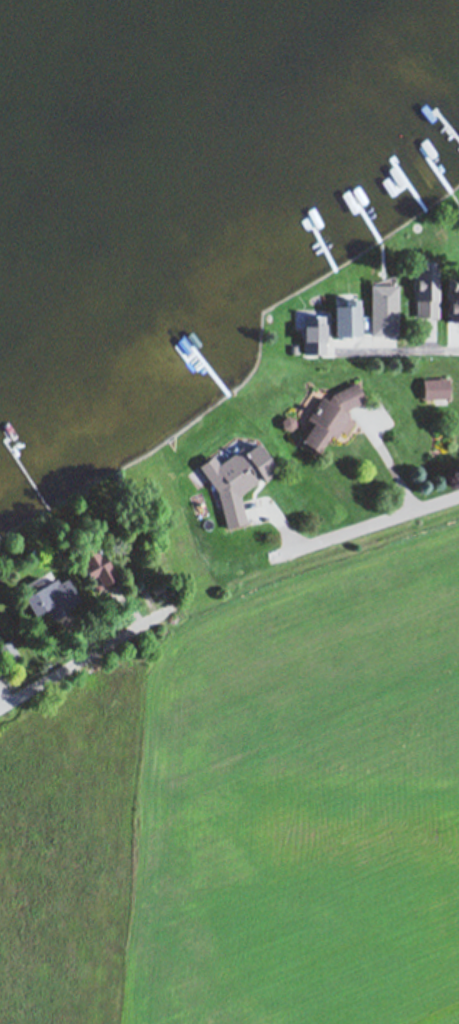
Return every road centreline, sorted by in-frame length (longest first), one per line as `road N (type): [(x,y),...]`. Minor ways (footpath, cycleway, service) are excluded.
road 1 (residential): [(0,707),(170,607)]
road 2 (residential): [(280,550),(458,493)]

